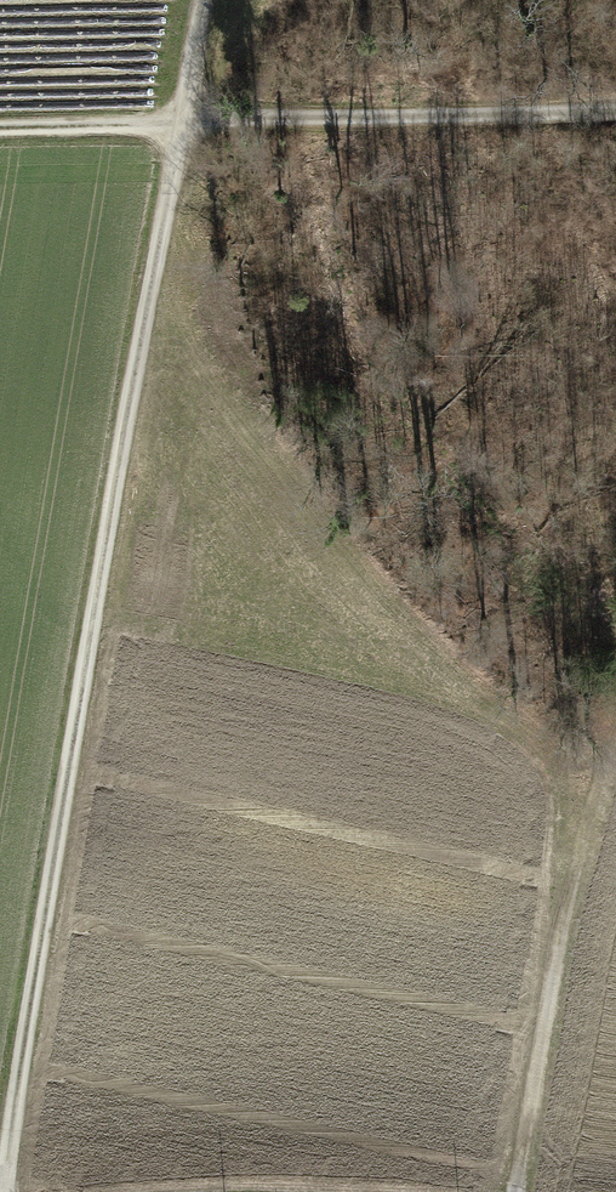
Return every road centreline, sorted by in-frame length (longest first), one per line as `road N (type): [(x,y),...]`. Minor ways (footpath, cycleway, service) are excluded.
road 1 (track): [(0,1190),(200,9)]
road 2 (track): [(615,118),(378,112),(178,130),(0,132)]
road 3 (track): [(516,1191),(606,776)]

